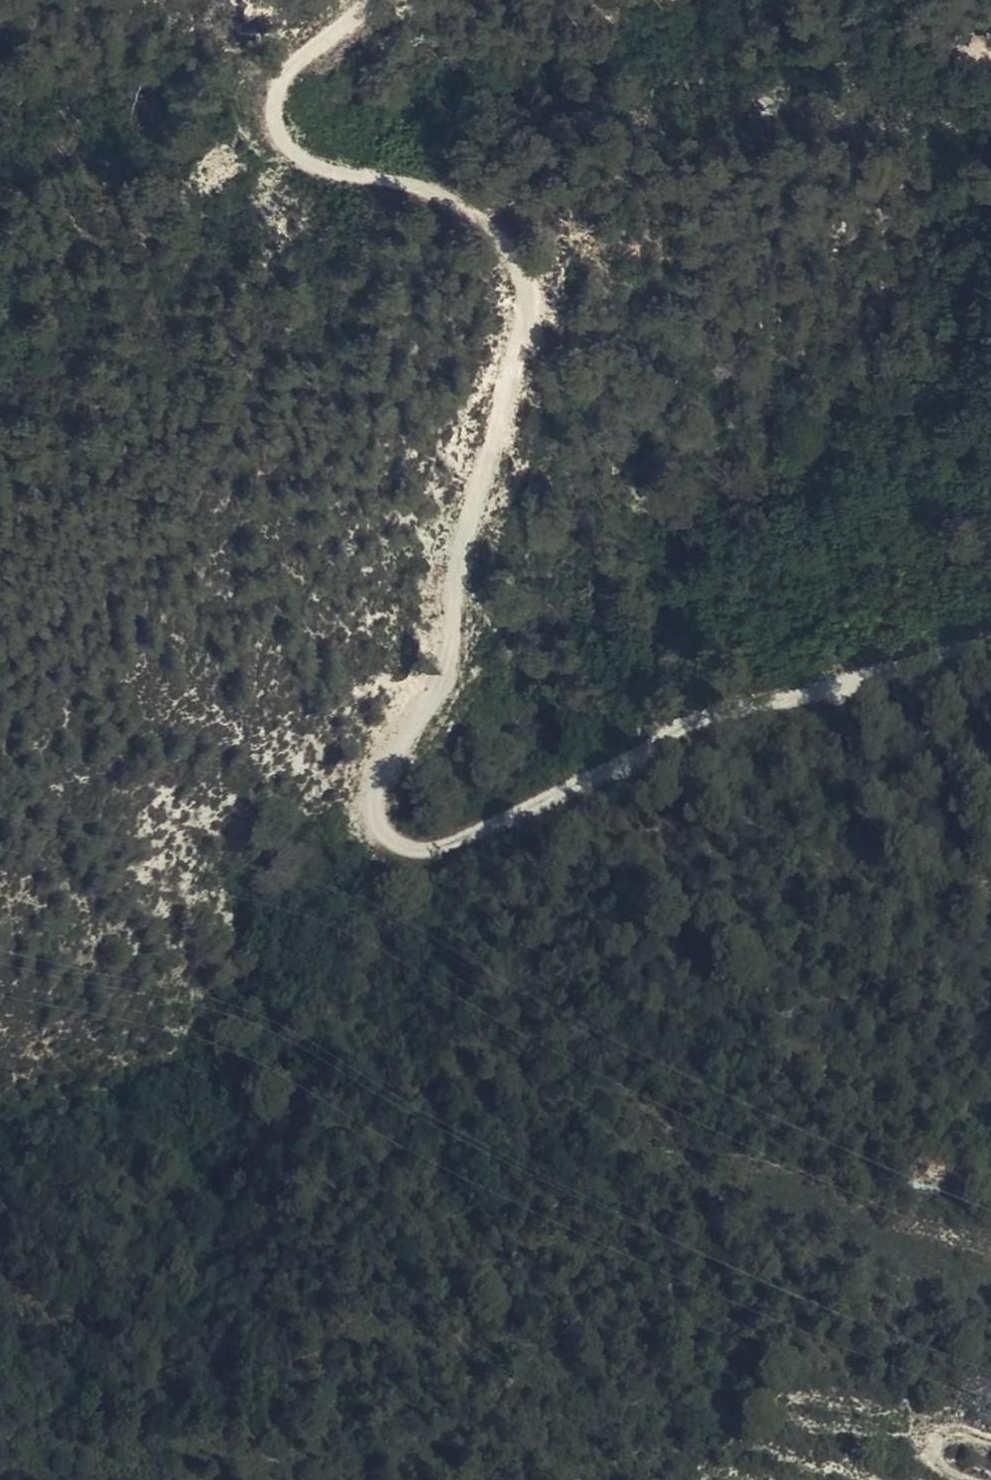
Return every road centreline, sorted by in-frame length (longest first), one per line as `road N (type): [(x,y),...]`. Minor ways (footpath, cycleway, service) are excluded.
road 1 (unclassified): [(990,657),(734,711),(425,846),(391,834),(374,803),(445,668),(459,542),(516,369),(520,267),(465,207),(319,180),(272,144),(269,100),(279,75),(373,0)]
road 2 (track): [(976,1479),(939,1465),(935,1445),(955,1434),(990,1438)]

